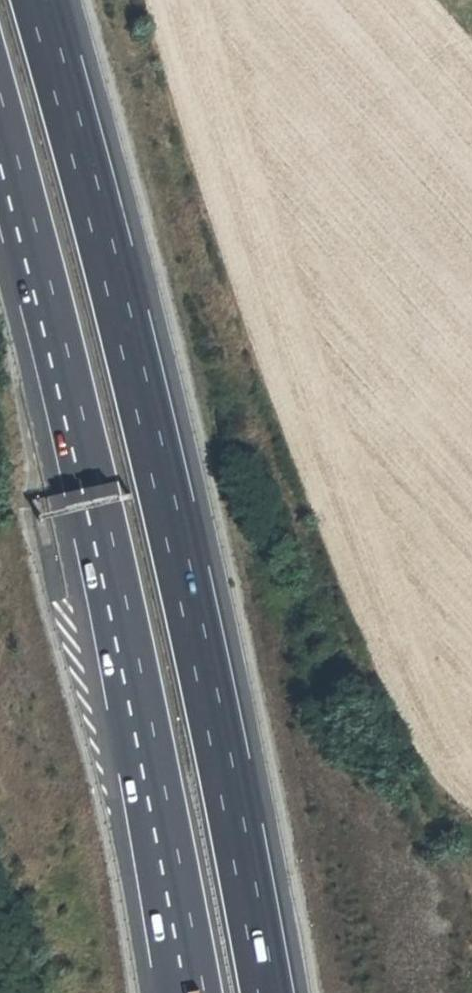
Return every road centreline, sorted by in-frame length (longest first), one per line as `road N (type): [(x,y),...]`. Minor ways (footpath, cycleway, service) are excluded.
road 1 (motorway): [(266,992),(155,447),(38,0)]
road 2 (motorway): [(0,93),(96,460),(191,992)]

